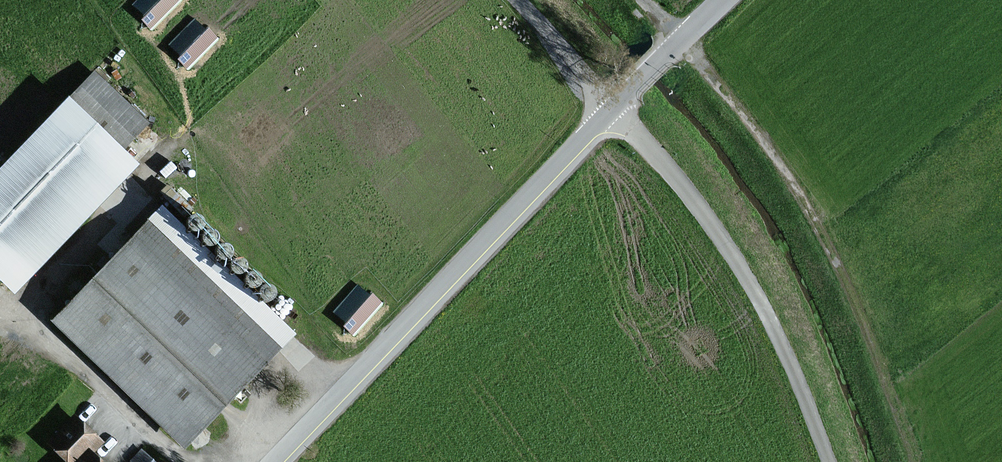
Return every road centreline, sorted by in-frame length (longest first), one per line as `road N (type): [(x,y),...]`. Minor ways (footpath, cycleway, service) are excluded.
road 1 (unclassified): [(609,108),(271,461)]
road 2 (unclassified): [(609,108),(724,245),(781,344),(827,461)]
road 3 (unclassified): [(723,0),(609,108)]
road 4 (unclassified): [(515,0),(609,108)]

